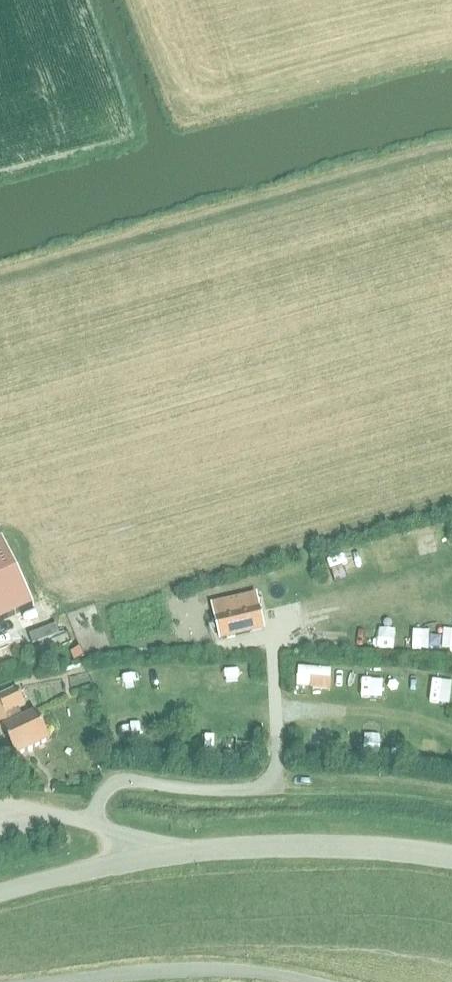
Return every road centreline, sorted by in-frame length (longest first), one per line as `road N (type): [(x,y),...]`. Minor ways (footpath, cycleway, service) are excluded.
road 1 (unclassified): [(451,859),(326,846),(236,849),(148,858),(0,896)]

